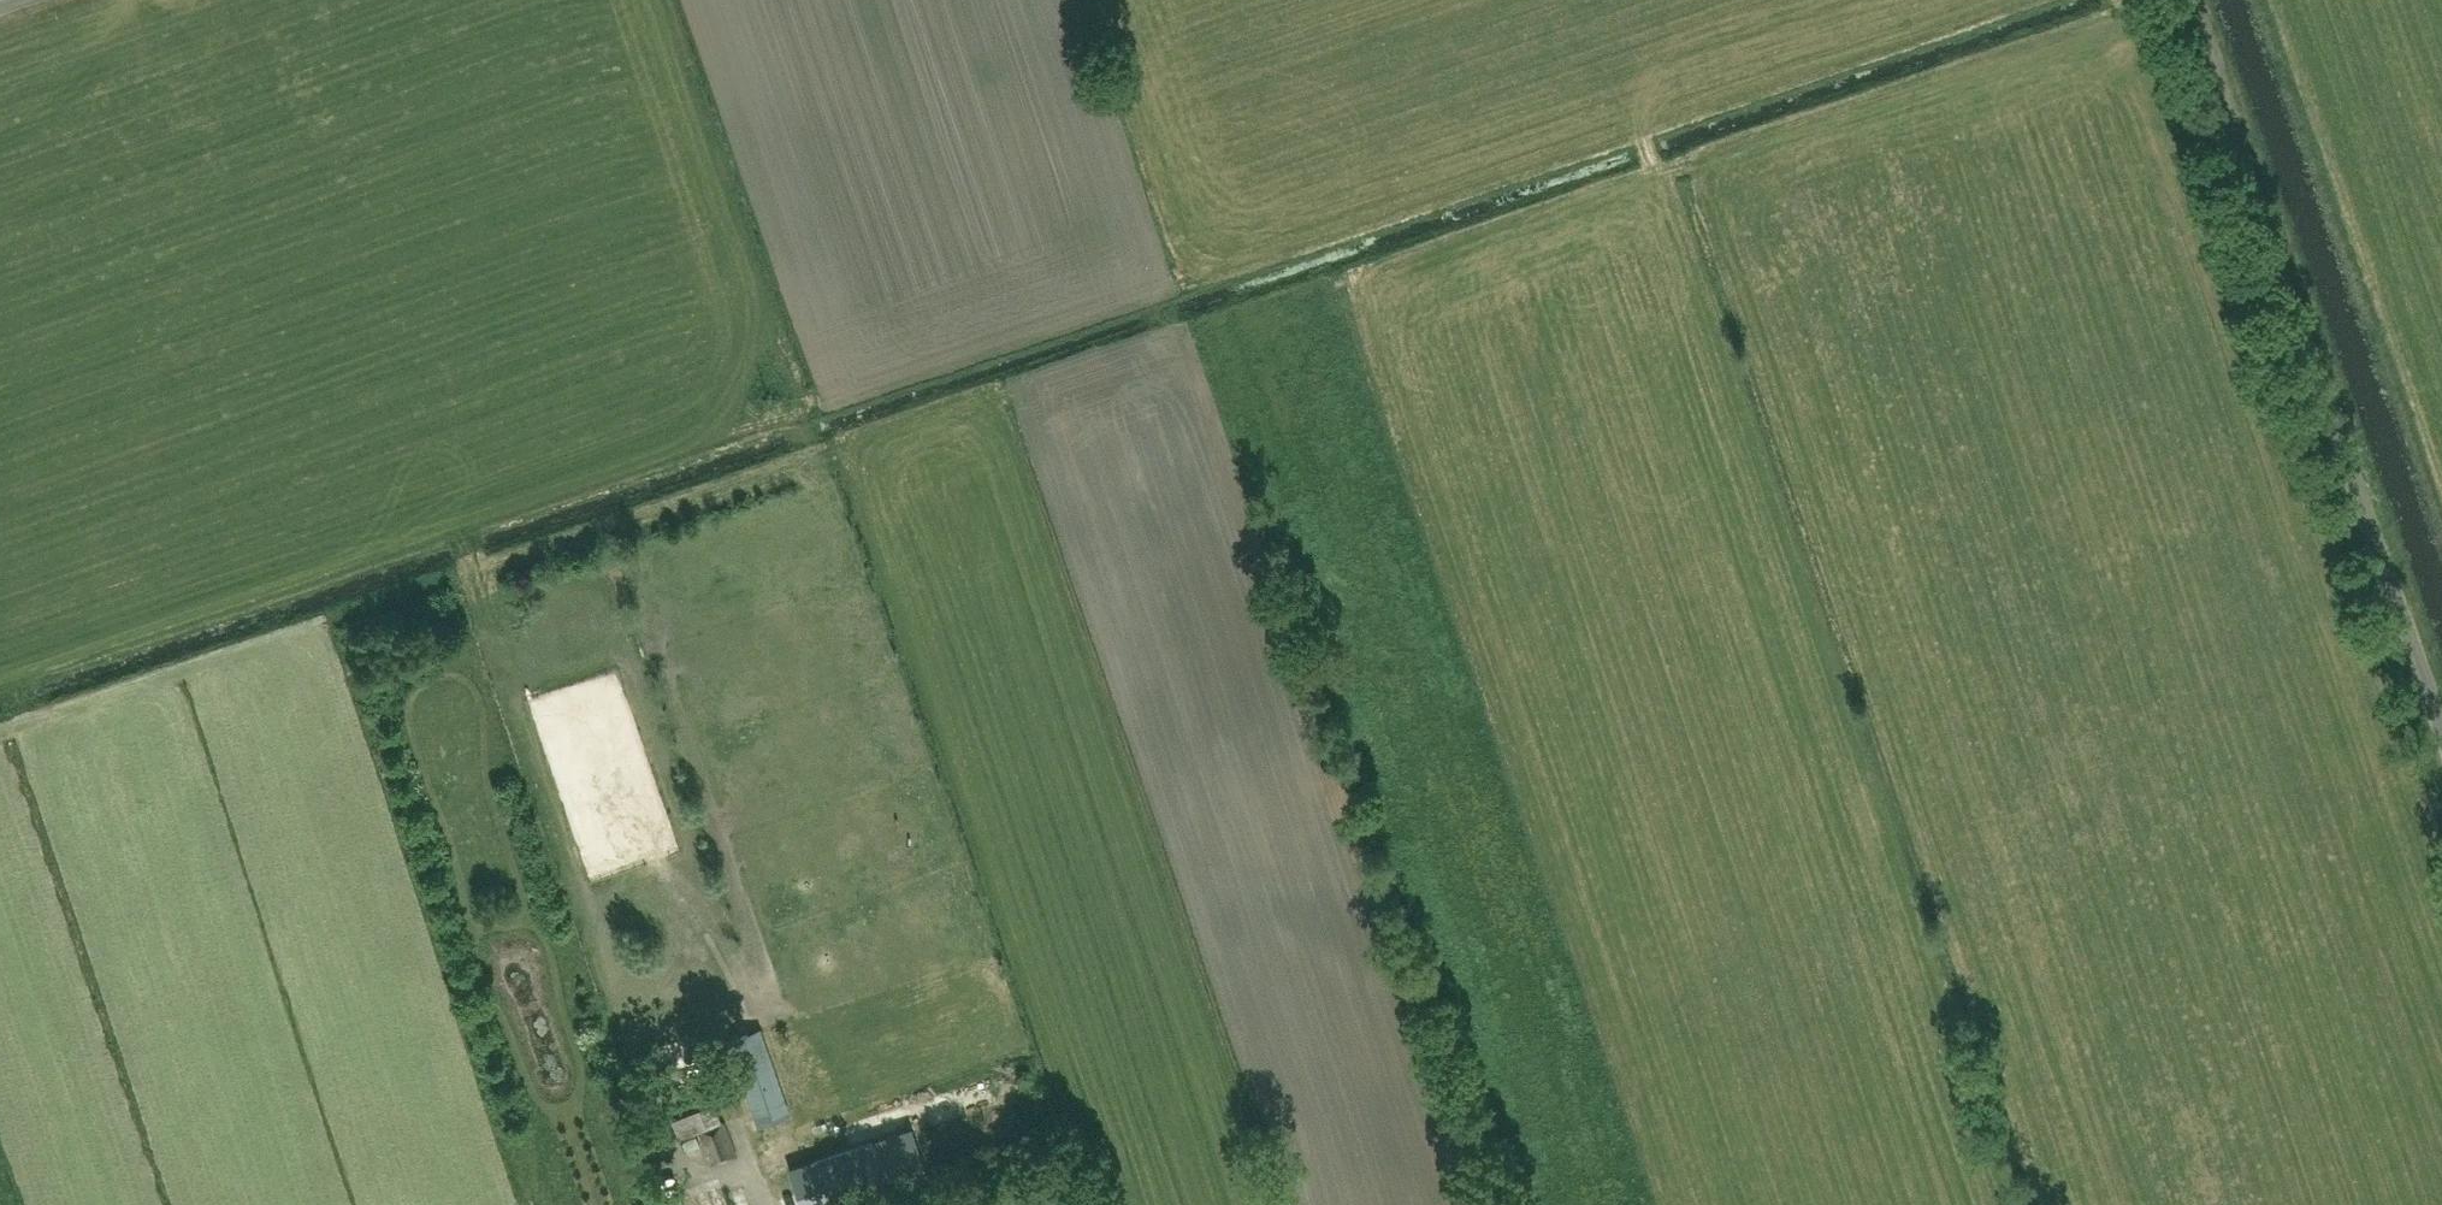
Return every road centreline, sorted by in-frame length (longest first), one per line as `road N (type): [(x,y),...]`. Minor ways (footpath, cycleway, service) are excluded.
road 1 (unclassified): [(2441,729),(2185,0)]

